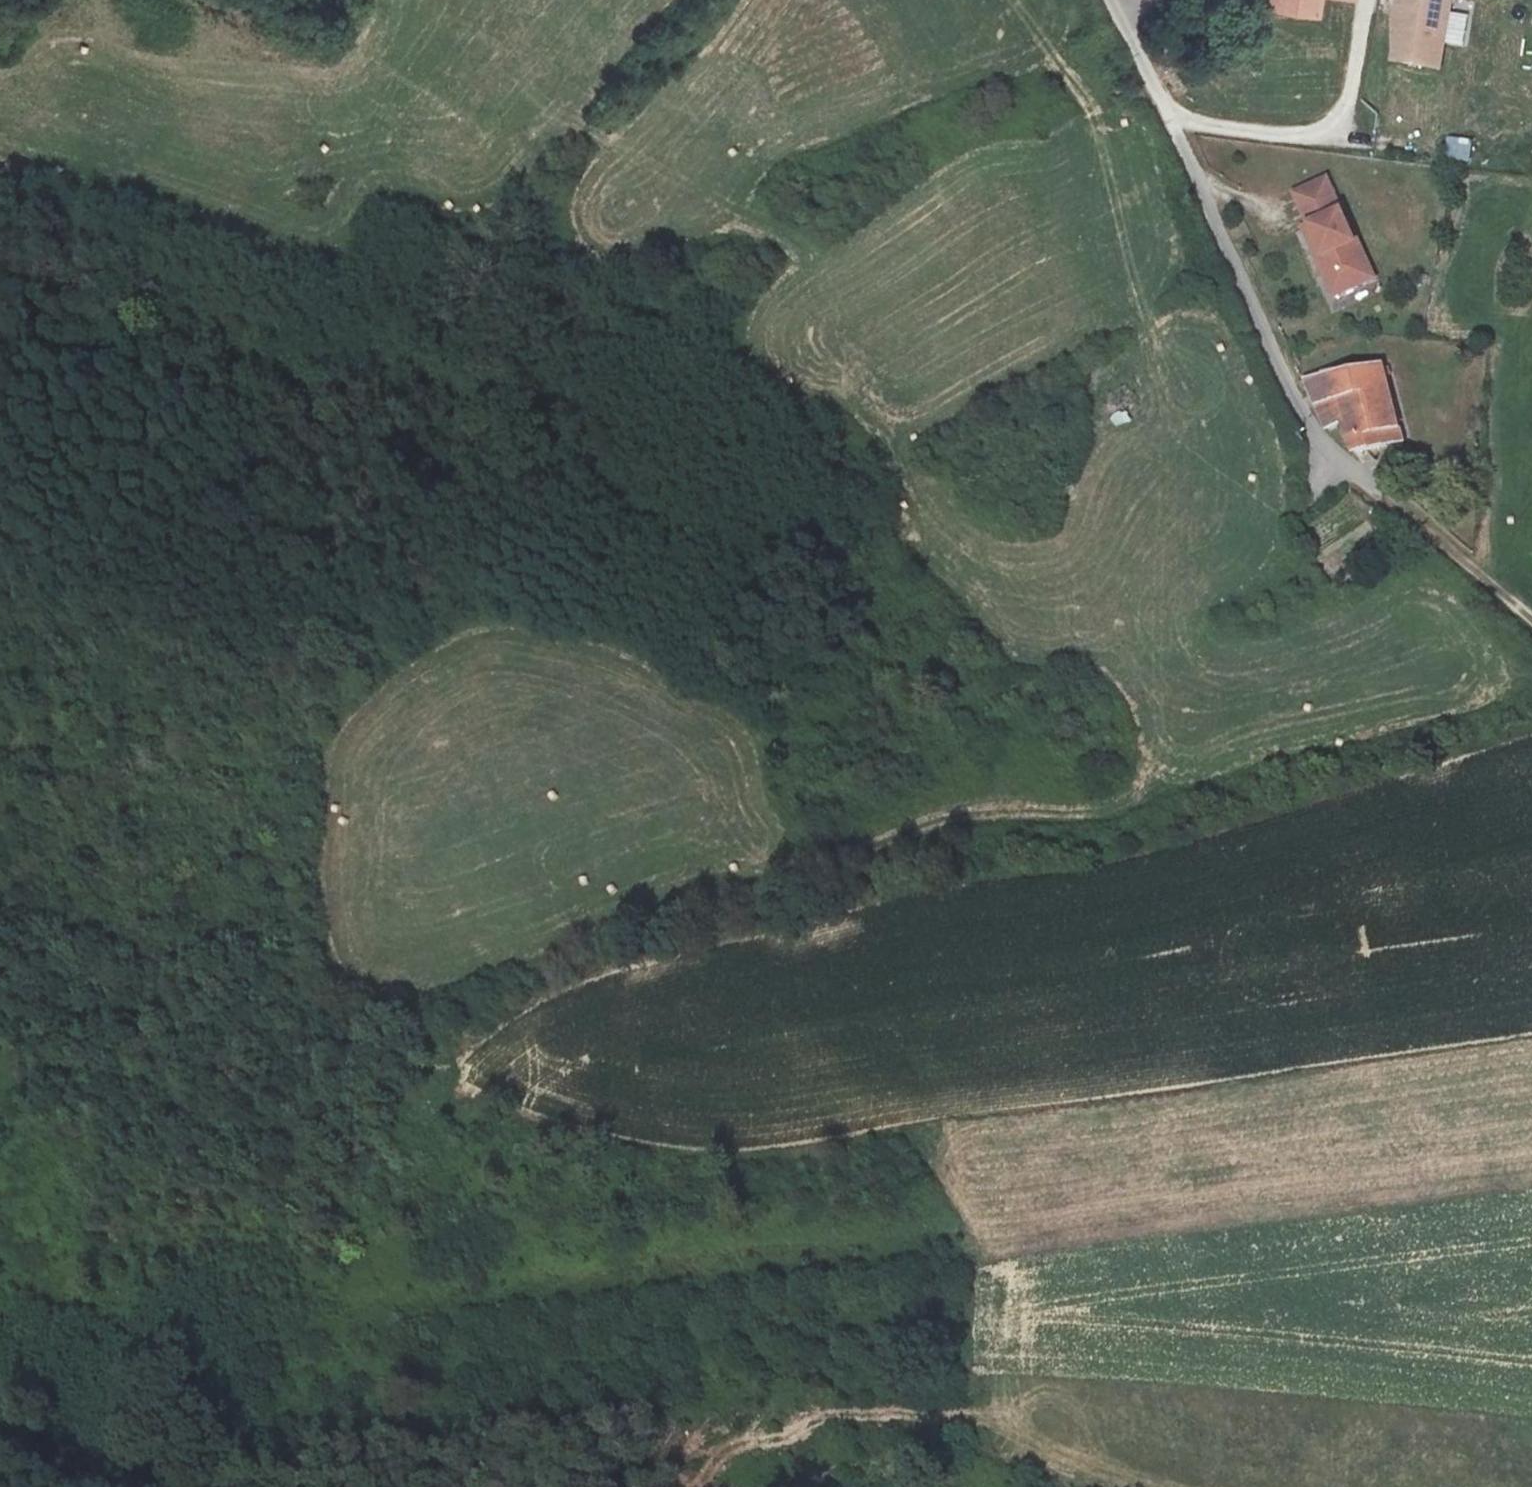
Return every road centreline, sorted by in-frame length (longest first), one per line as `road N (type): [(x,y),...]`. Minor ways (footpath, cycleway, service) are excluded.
road 1 (residential): [(1102,0),(1172,121),(1293,402),(1335,457),(1388,499)]
road 2 (track): [(1388,499),(1531,622)]

